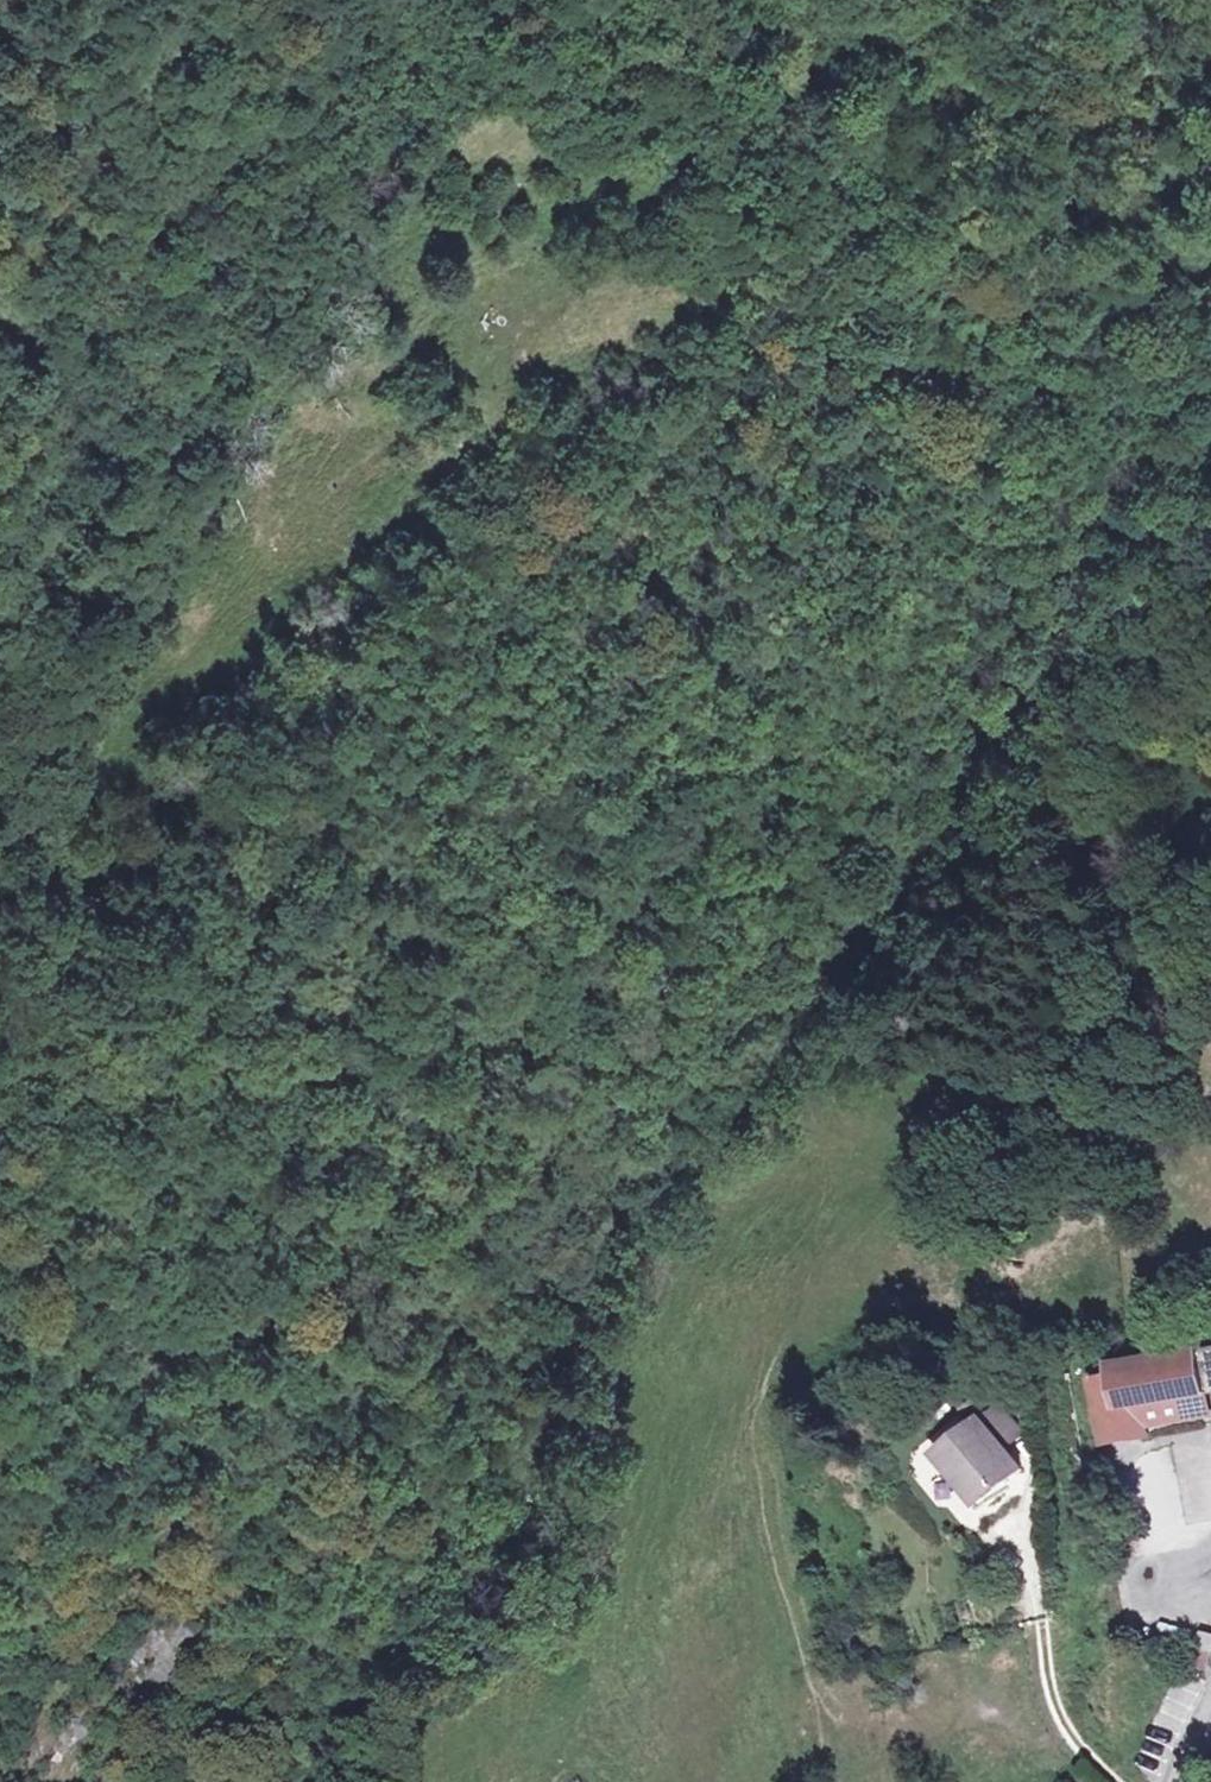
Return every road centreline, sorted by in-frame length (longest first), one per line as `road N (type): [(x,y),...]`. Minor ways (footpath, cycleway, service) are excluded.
road 1 (residential): [(1037,1625),(1065,1728),(1111,1781)]

